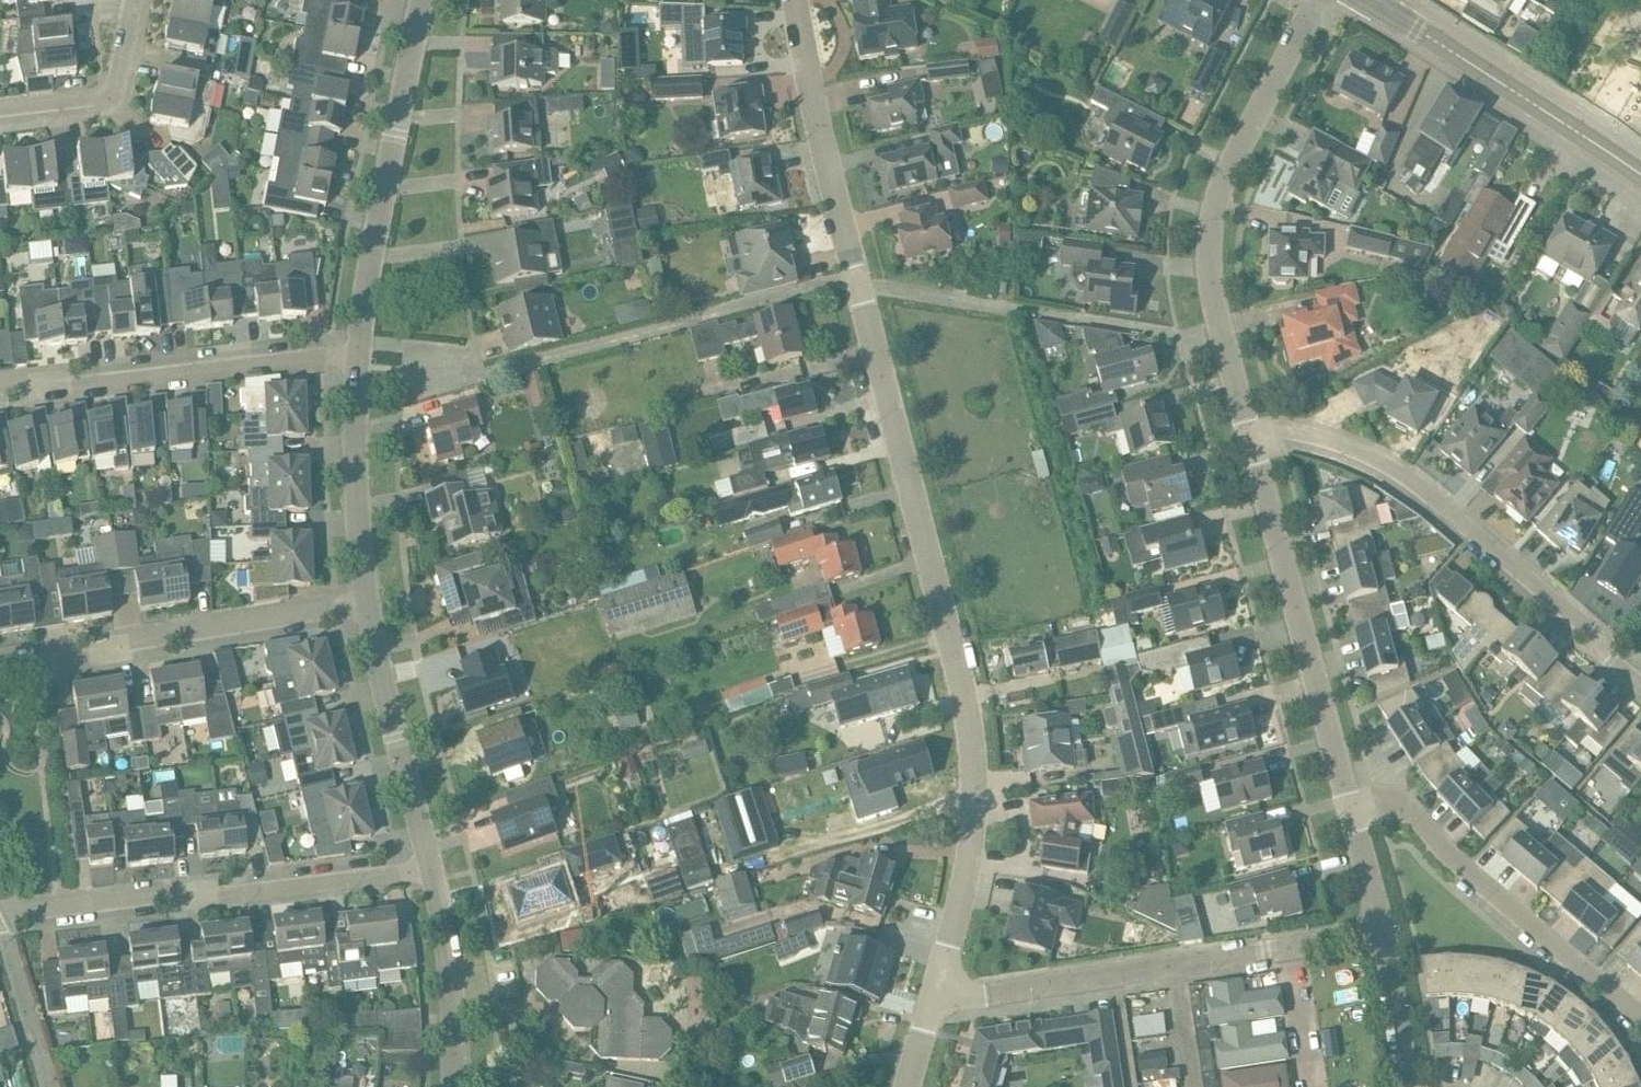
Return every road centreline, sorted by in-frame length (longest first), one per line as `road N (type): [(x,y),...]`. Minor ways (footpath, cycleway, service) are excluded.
road 1 (residential): [(935,987),(971,838),(971,732),(809,90),(796,0)]
road 2 (residential): [(1640,687),(1588,629),(1389,466),(1299,432),(1247,438)]
road 3 (residential): [(1247,438),(1213,305),(1208,257),(1215,204),(1233,153),(1316,0)]
road 4 (residential): [(0,917),(433,868)]
road 5 (residential): [(1350,813),(1247,438)]
road 6 (residential): [(0,671),(366,604)]
road 7 (residential): [(1640,1015),(1411,811),(1391,804),(1350,813)]
road 8 (residential): [(357,363),(421,0)]
road 9 (residential): [(935,987),(961,996),(1289,947)]
road 10 (residential): [(0,388),(357,363)]
road 11 (unclassified): [(1640,173),(1381,5)]
road 12 (residential): [(433,868),(366,604)]
road 13 (residential): [(366,604),(357,363)]
road 14 (residential): [(454,1086),(450,939),(433,868)]
road 15 (residential): [(0,116),(111,100),(135,0)]
road 16 (residential): [(1406,1086),(1384,932)]
road 17 (residential): [(1289,947),(1310,1086)]
road 18 (residential): [(1384,932),(1350,813)]

